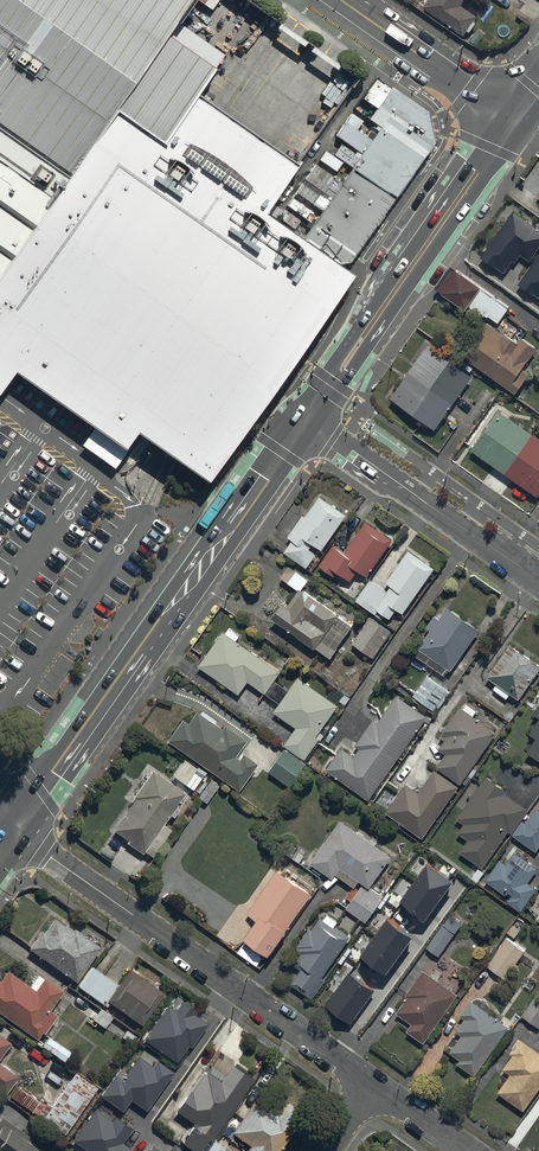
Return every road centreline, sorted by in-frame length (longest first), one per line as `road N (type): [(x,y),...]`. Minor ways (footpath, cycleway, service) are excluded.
road 1 (secondary): [(304,420),(15,824)]
road 2 (residential): [(15,824),(377,1085)]
road 3 (secondary): [(508,121),(304,420)]
road 4 (residential): [(304,420),(538,581)]
road 5 (tertiary): [(340,0),(508,121)]

